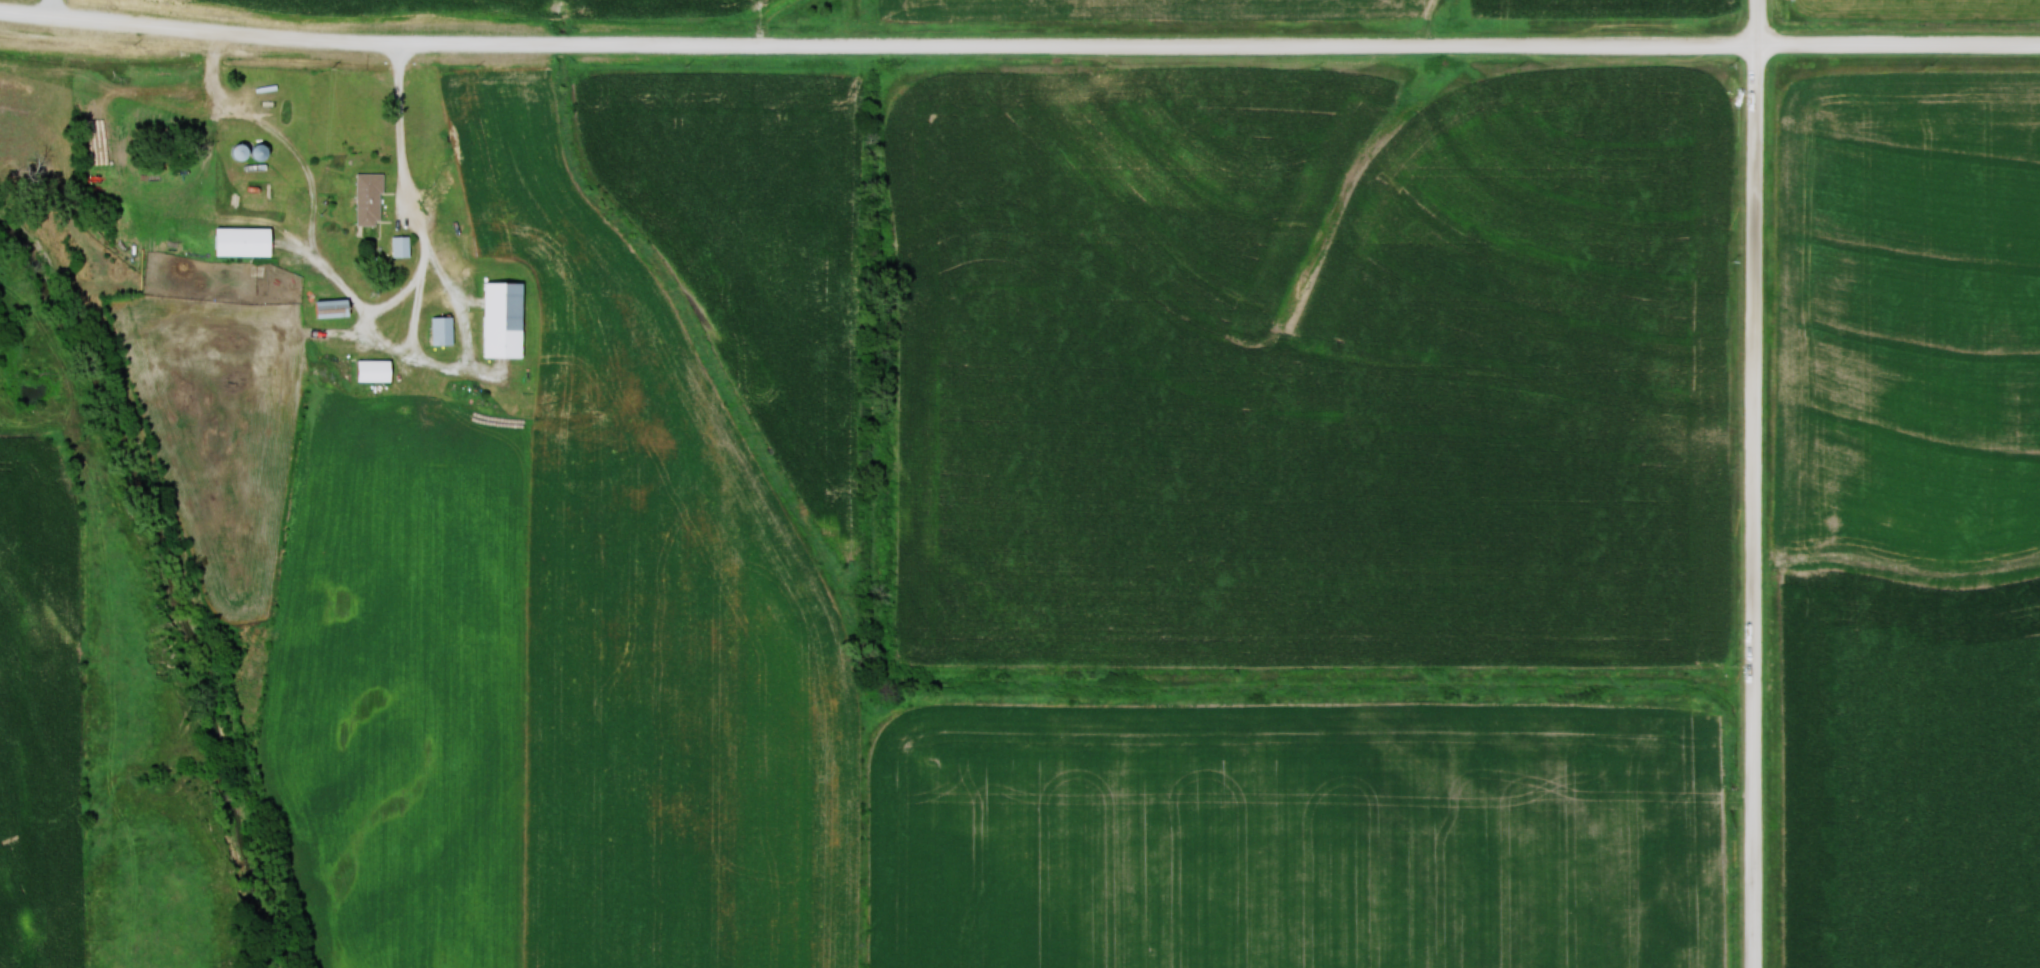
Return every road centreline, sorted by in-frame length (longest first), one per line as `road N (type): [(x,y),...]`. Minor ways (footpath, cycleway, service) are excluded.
road 1 (tertiary): [(0,39),(75,48),(322,50),(2039,50)]
road 2 (residential): [(1754,967),(1760,0)]

